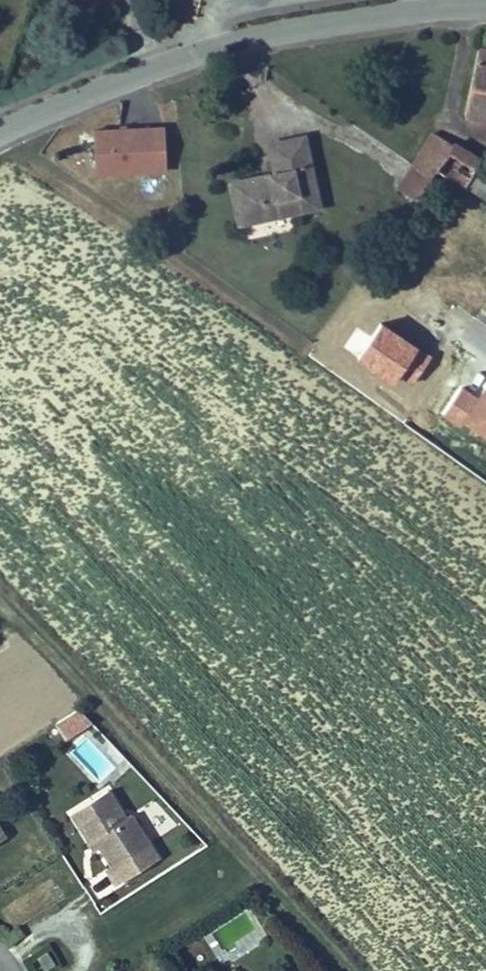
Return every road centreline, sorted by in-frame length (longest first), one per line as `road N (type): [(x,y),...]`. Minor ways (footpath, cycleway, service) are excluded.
road 1 (track): [(355,970),(0,594)]
road 2 (tertiary): [(0,150),(169,80),(316,42),(485,27)]

